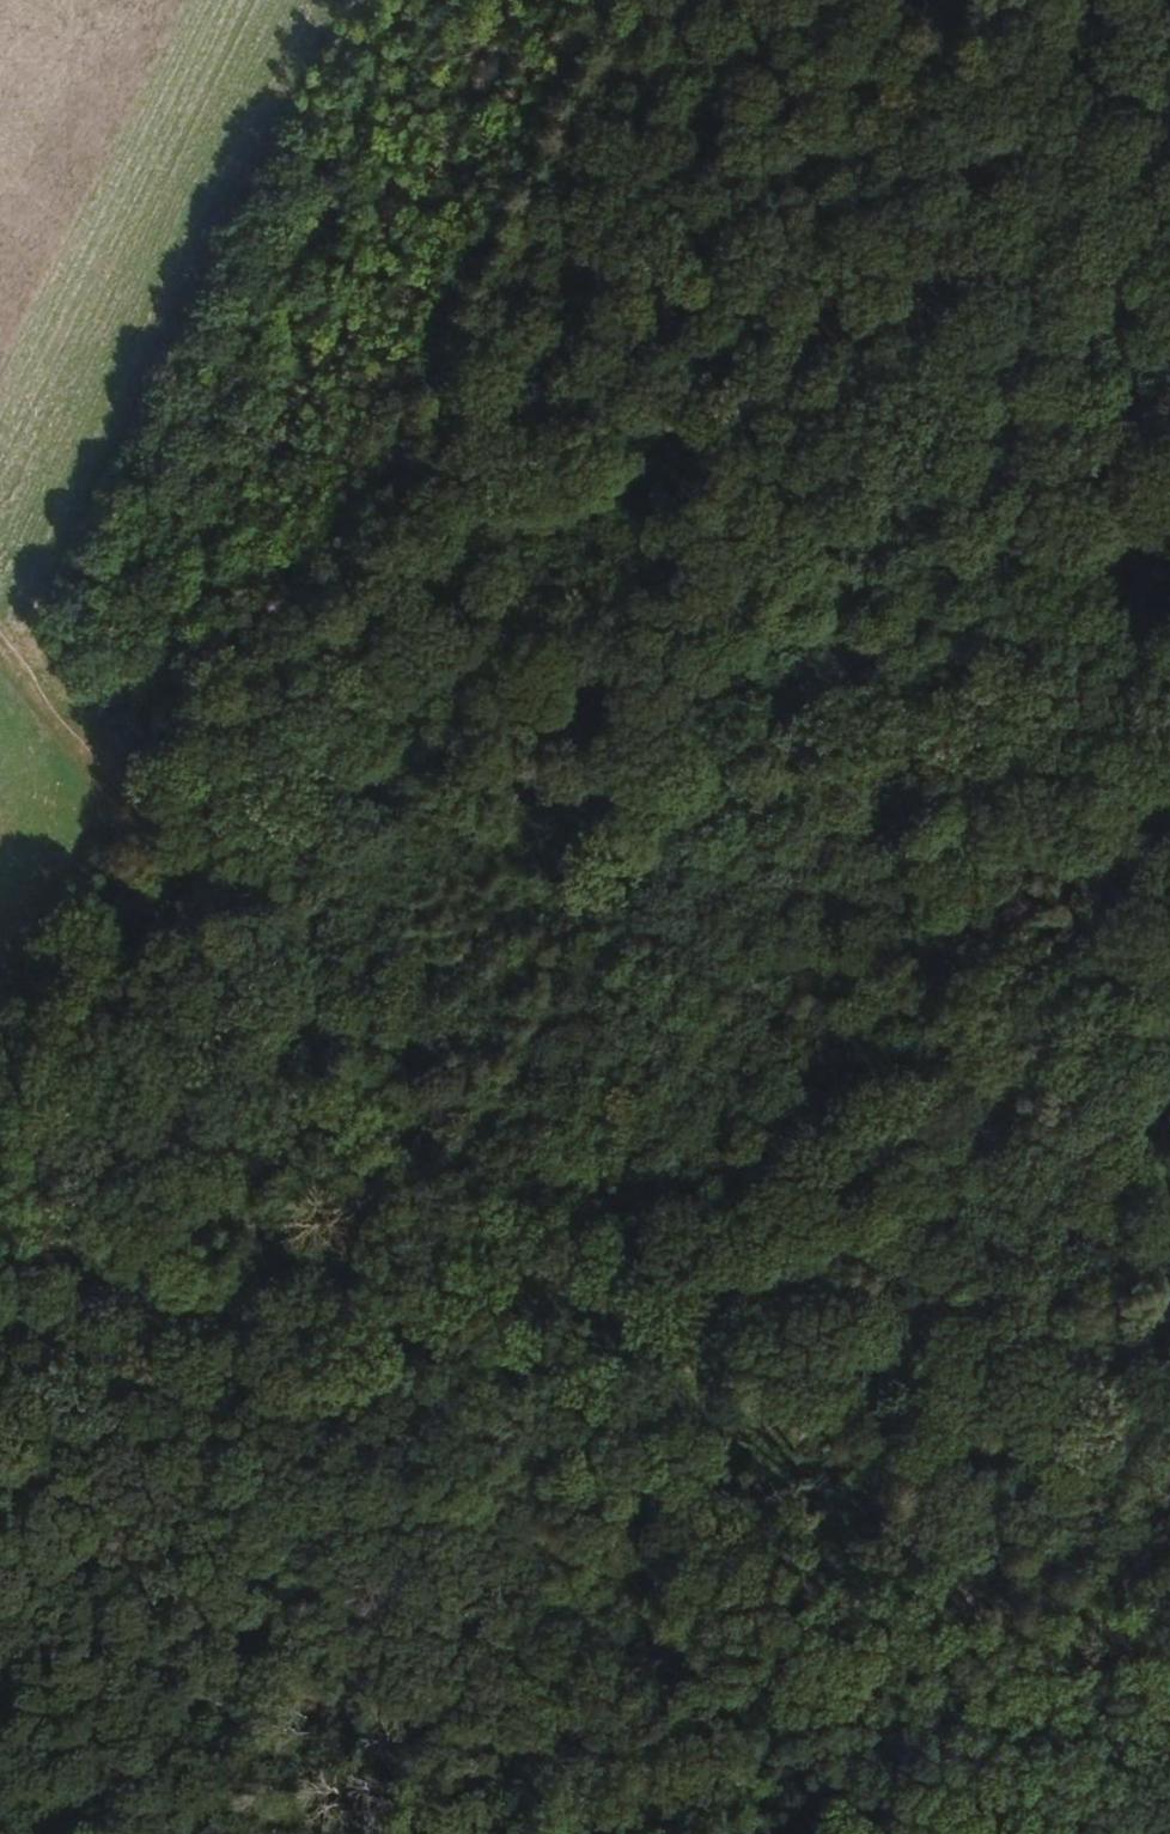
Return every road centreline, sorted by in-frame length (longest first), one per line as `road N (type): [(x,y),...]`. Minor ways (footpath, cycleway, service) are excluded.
road 1 (track): [(124,972),(741,1383),(1169,1710)]
road 2 (track): [(354,0),(31,661)]
road 3 (track): [(0,629),(141,776),(192,857),(124,972)]

